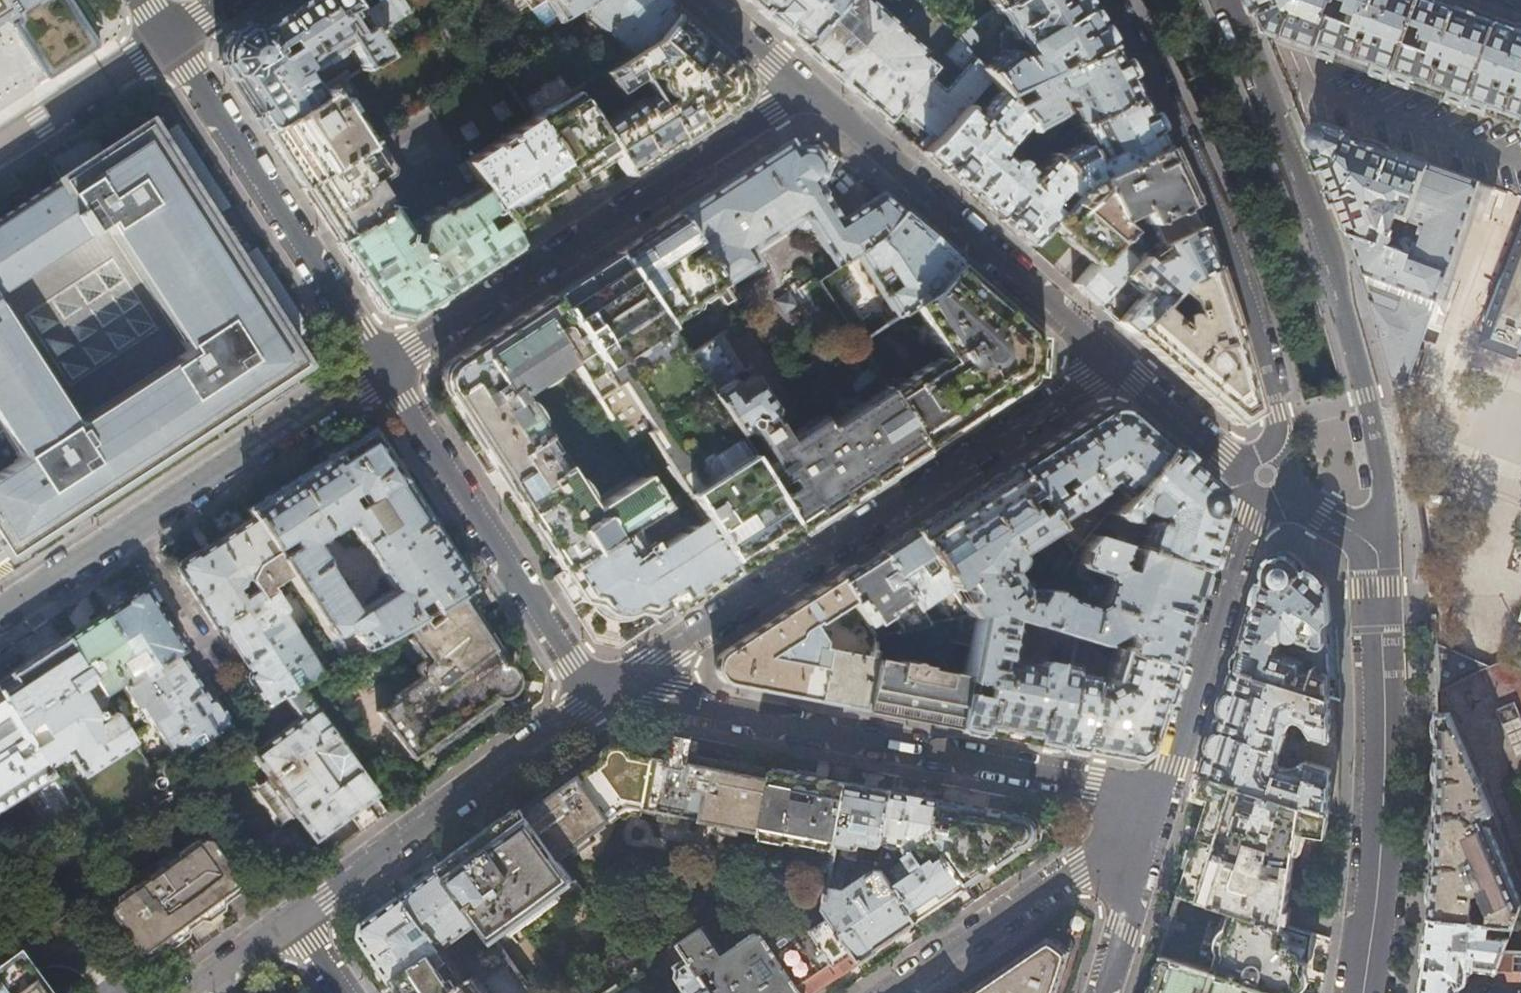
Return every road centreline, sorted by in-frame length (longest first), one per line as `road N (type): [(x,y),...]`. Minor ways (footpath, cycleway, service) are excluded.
road 1 (residential): [(607,690),(1113,362)]
road 2 (residential): [(607,690),(1160,795)]
road 3 (residential): [(806,90),(381,368)]
road 4 (tertiary): [(1378,553),(1383,466),(1322,241),(1253,67)]
road 5 (tertiary): [(1105,0),(1203,187),(1274,394),(1269,456)]
road 6 (residential): [(0,614),(381,368)]
road 7 (tertiary): [(1364,992),(1384,744),(1378,553)]
road 8 (residential): [(1113,362),(806,90)]
road 9 (residential): [(381,368),(572,662),(607,690)]
road 10 (residential): [(167,39),(381,368)]
road 11 (residential): [(294,913),(607,690)]
road 12 (residential): [(890,992),(1078,866),(1160,795)]
road 13 (residential): [(1160,795),(1259,494)]
road 14 (residential): [(1253,67),(1520,164)]
road 15 (residential): [(1160,795),(1101,992)]
road 16 (residential): [(0,147),(167,39)]
road 17 (residential): [(1247,470),(1113,362)]
road 18 (residential): [(806,90),(701,0)]
road 19 (residential): [(185,992),(294,913)]

